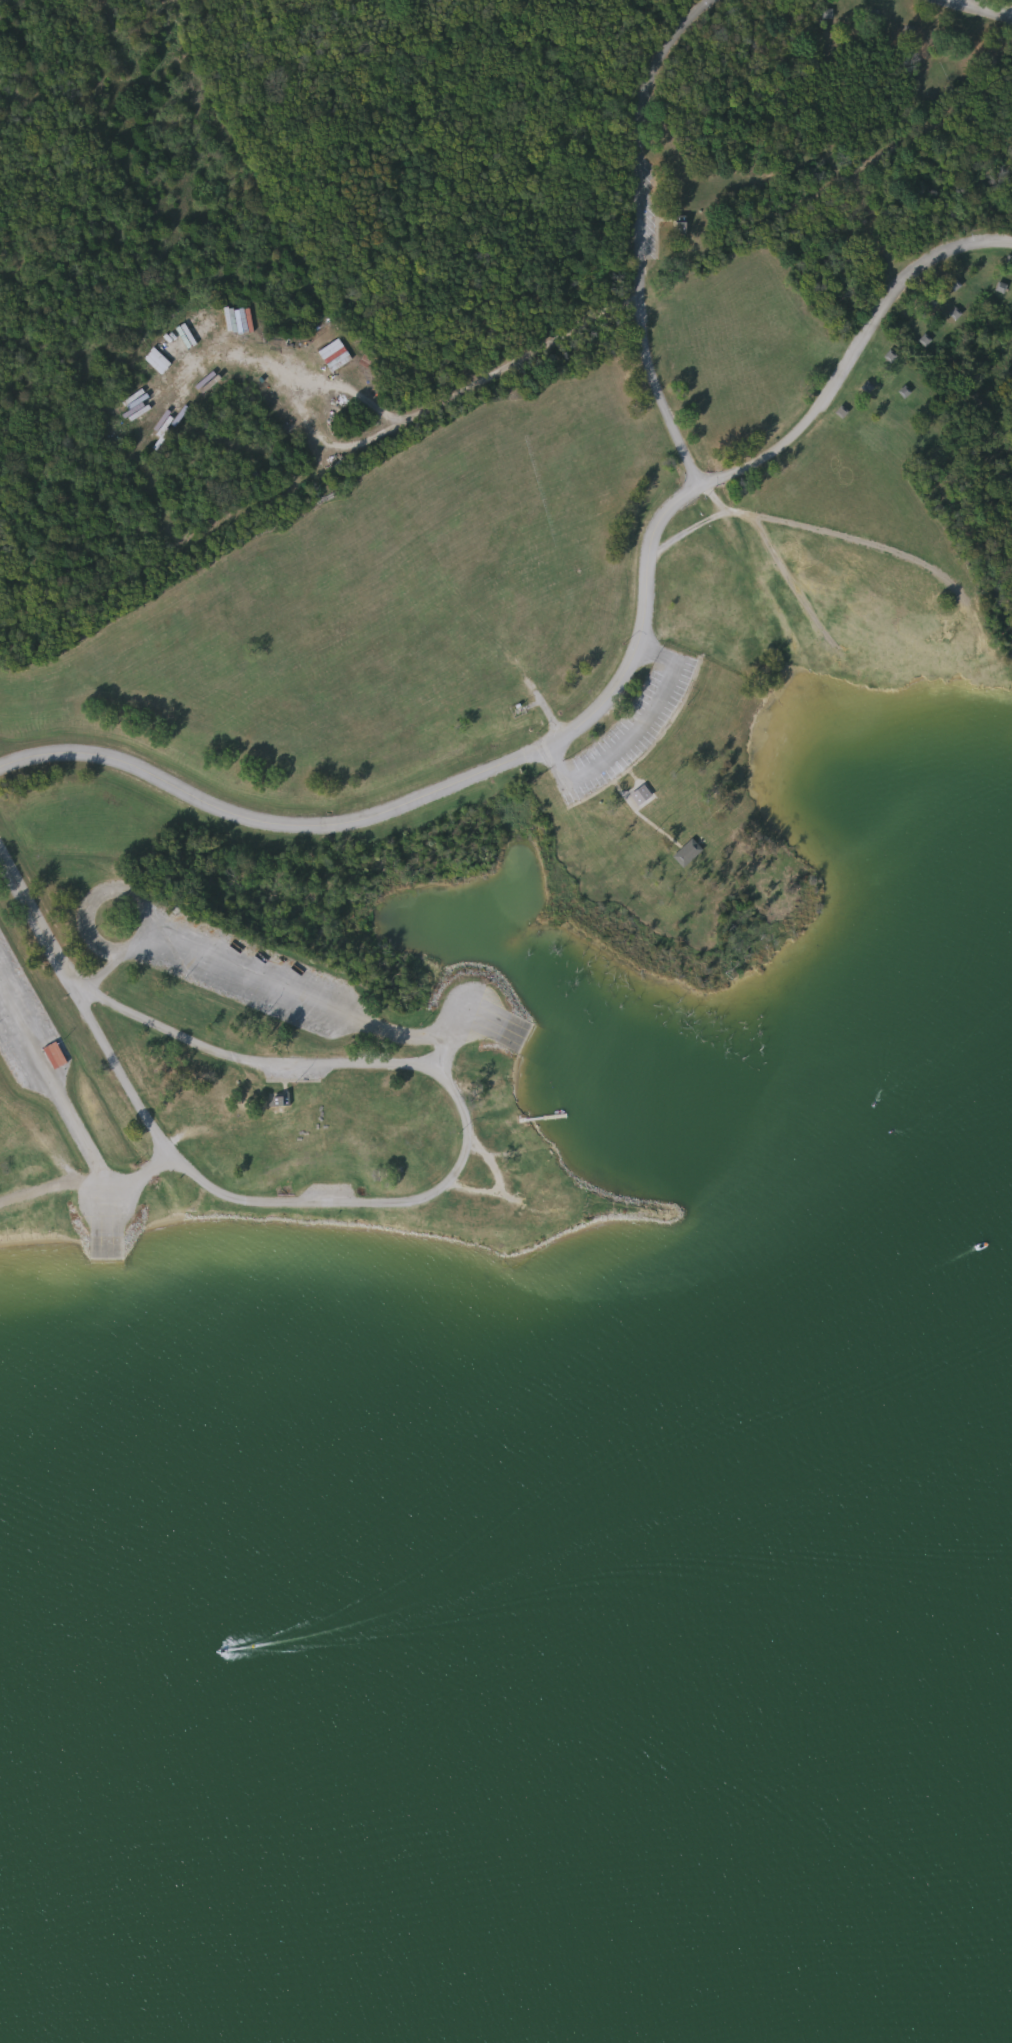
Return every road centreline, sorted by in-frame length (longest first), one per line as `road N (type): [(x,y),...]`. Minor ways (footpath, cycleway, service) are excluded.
road 1 (residential): [(80,994),(173,1156),(217,1191),(258,1204),(413,1201),(434,1193),(463,1159),(466,1116),(457,1095),(423,1067),(242,1060),(80,994)]
road 2 (residential): [(1011,243),(950,250),(915,271),(825,410),(767,459),(700,487),(650,368),(642,316),(644,150),(646,104),(661,62),(715,0)]
road 3 (residential): [(700,487),(668,511),(653,545),(648,621),(613,696),(582,727),(461,785),(330,825),(273,823),(213,807),(122,758),(63,751),(0,767)]
road 4 (residential): [(0,847),(80,994)]
road 5 (residential): [(473,1010),(436,1037),(360,1022)]

